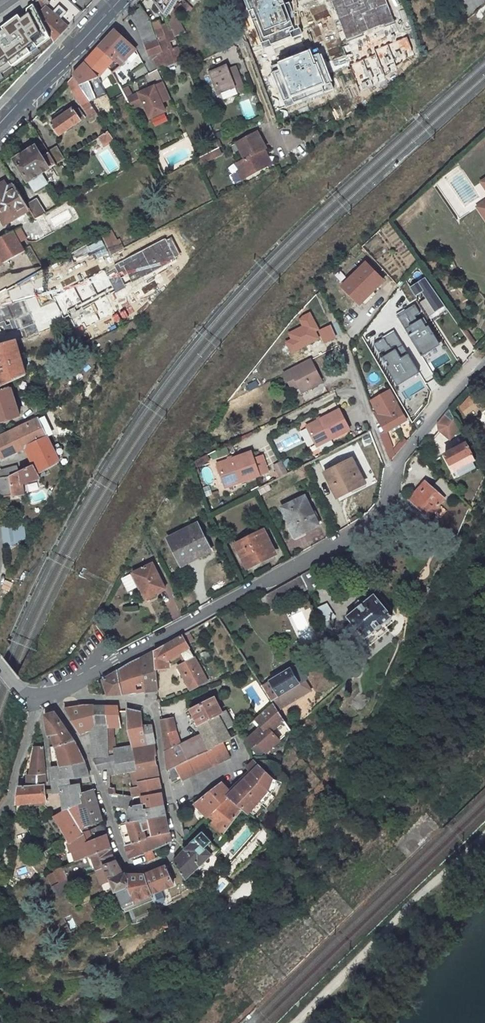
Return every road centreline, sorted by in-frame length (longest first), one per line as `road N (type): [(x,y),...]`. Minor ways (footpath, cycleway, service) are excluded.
road 1 (unclassified): [(50,696),(388,506),(392,470)]
road 2 (residential): [(50,696),(86,745),(126,866),(140,868),(177,841),(152,706)]
road 3 (track): [(294,1022),(484,835)]
road 4 (primary): [(0,123),(119,0)]
road 5 (residential): [(392,470),(343,342)]
road 6 (unclassified): [(392,470),(484,369)]
road 7 (residential): [(0,814),(37,696)]

